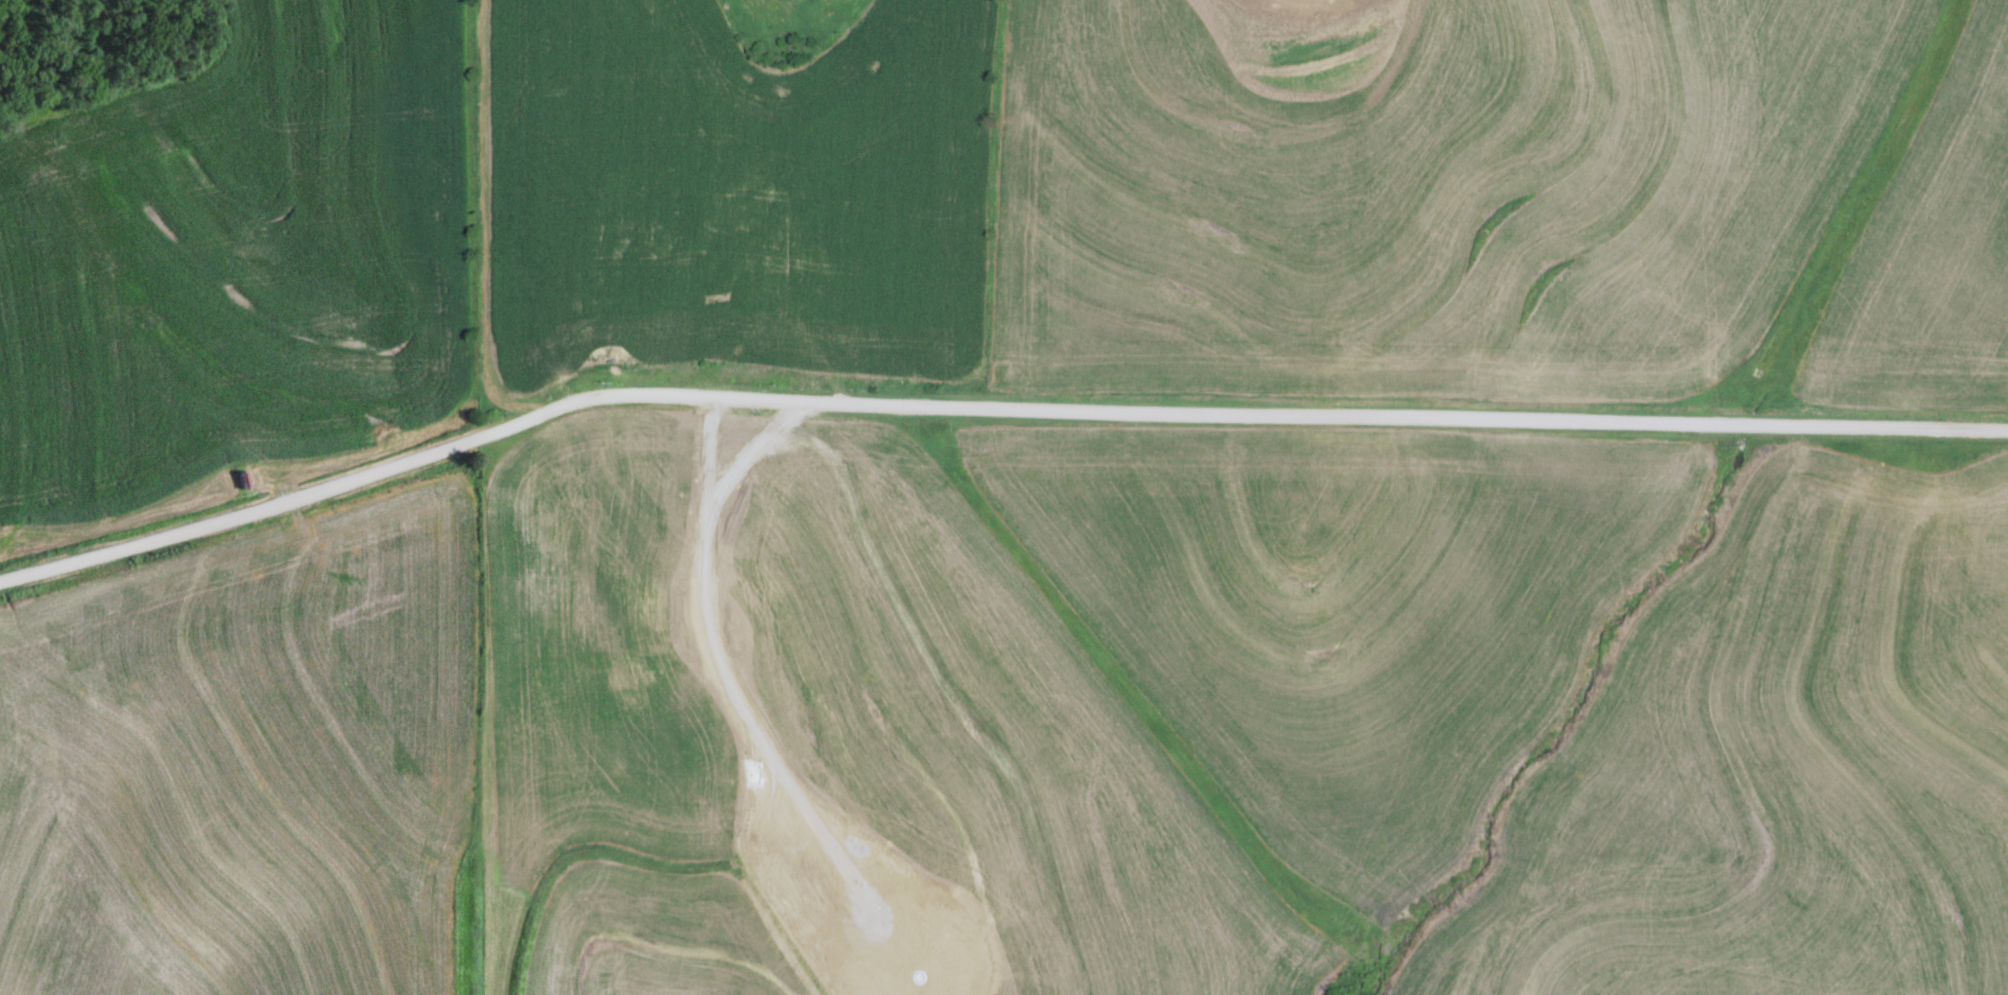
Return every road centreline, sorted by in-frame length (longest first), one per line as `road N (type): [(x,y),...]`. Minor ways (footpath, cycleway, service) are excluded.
road 1 (residential): [(0,576),(451,446),(577,399),(634,394),(2007,454)]
road 2 (residential): [(563,404),(557,379),(564,358),(624,236)]

